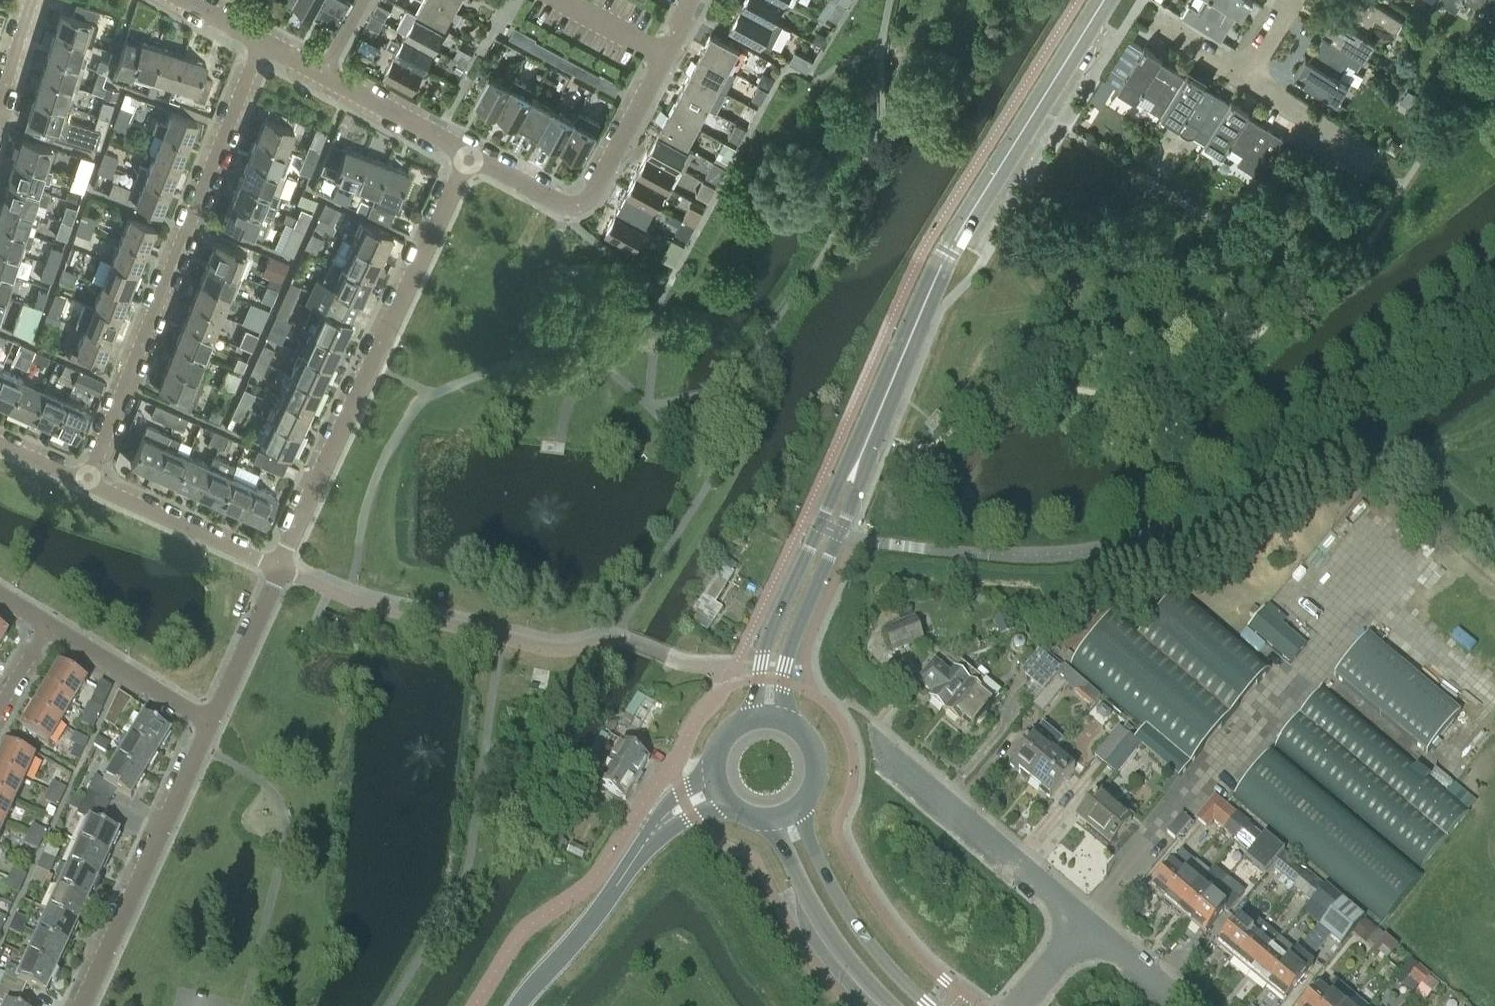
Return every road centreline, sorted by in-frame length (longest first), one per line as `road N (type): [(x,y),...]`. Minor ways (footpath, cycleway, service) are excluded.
road 1 (tertiary): [(866,439),(948,251),(1105,0)]
road 2 (residential): [(263,39),(88,482)]
road 3 (residential): [(279,567),(470,155)]
road 4 (residential): [(76,1005),(210,724)]
road 5 (tertiary): [(866,439),(767,641),(750,717)]
road 6 (tertiary): [(789,720),(785,664),(856,488),(866,439)]
road 7 (residential): [(470,155),(571,208),(589,197),(664,56)]
road 8 (residential): [(1079,924),(873,745)]
road 9 (tertiary): [(929,1005),(880,957),(837,895),(801,807)]
road 10 (tertiary): [(765,821),(814,908),(892,1005)]
road 11 (residential): [(279,567),(88,482)]
road 12 (tertiary): [(522,1005),(642,854)]
road 13 (residential): [(210,724),(46,625)]
road 14 (residential): [(210,724),(279,567)]
road 15 (residential): [(326,72),(470,155)]
road 16 (residential): [(1364,156),(1244,80)]
road 17 (residential): [(1179,1005),(1079,924)]

